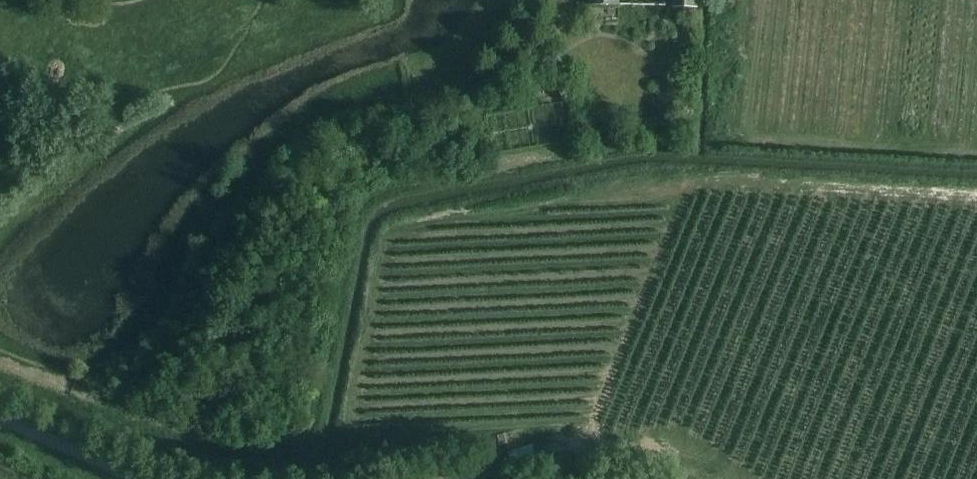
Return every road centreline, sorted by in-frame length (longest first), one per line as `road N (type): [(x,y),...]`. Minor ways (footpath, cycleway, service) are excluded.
road 1 (unclassified): [(142,478),(0,418)]

